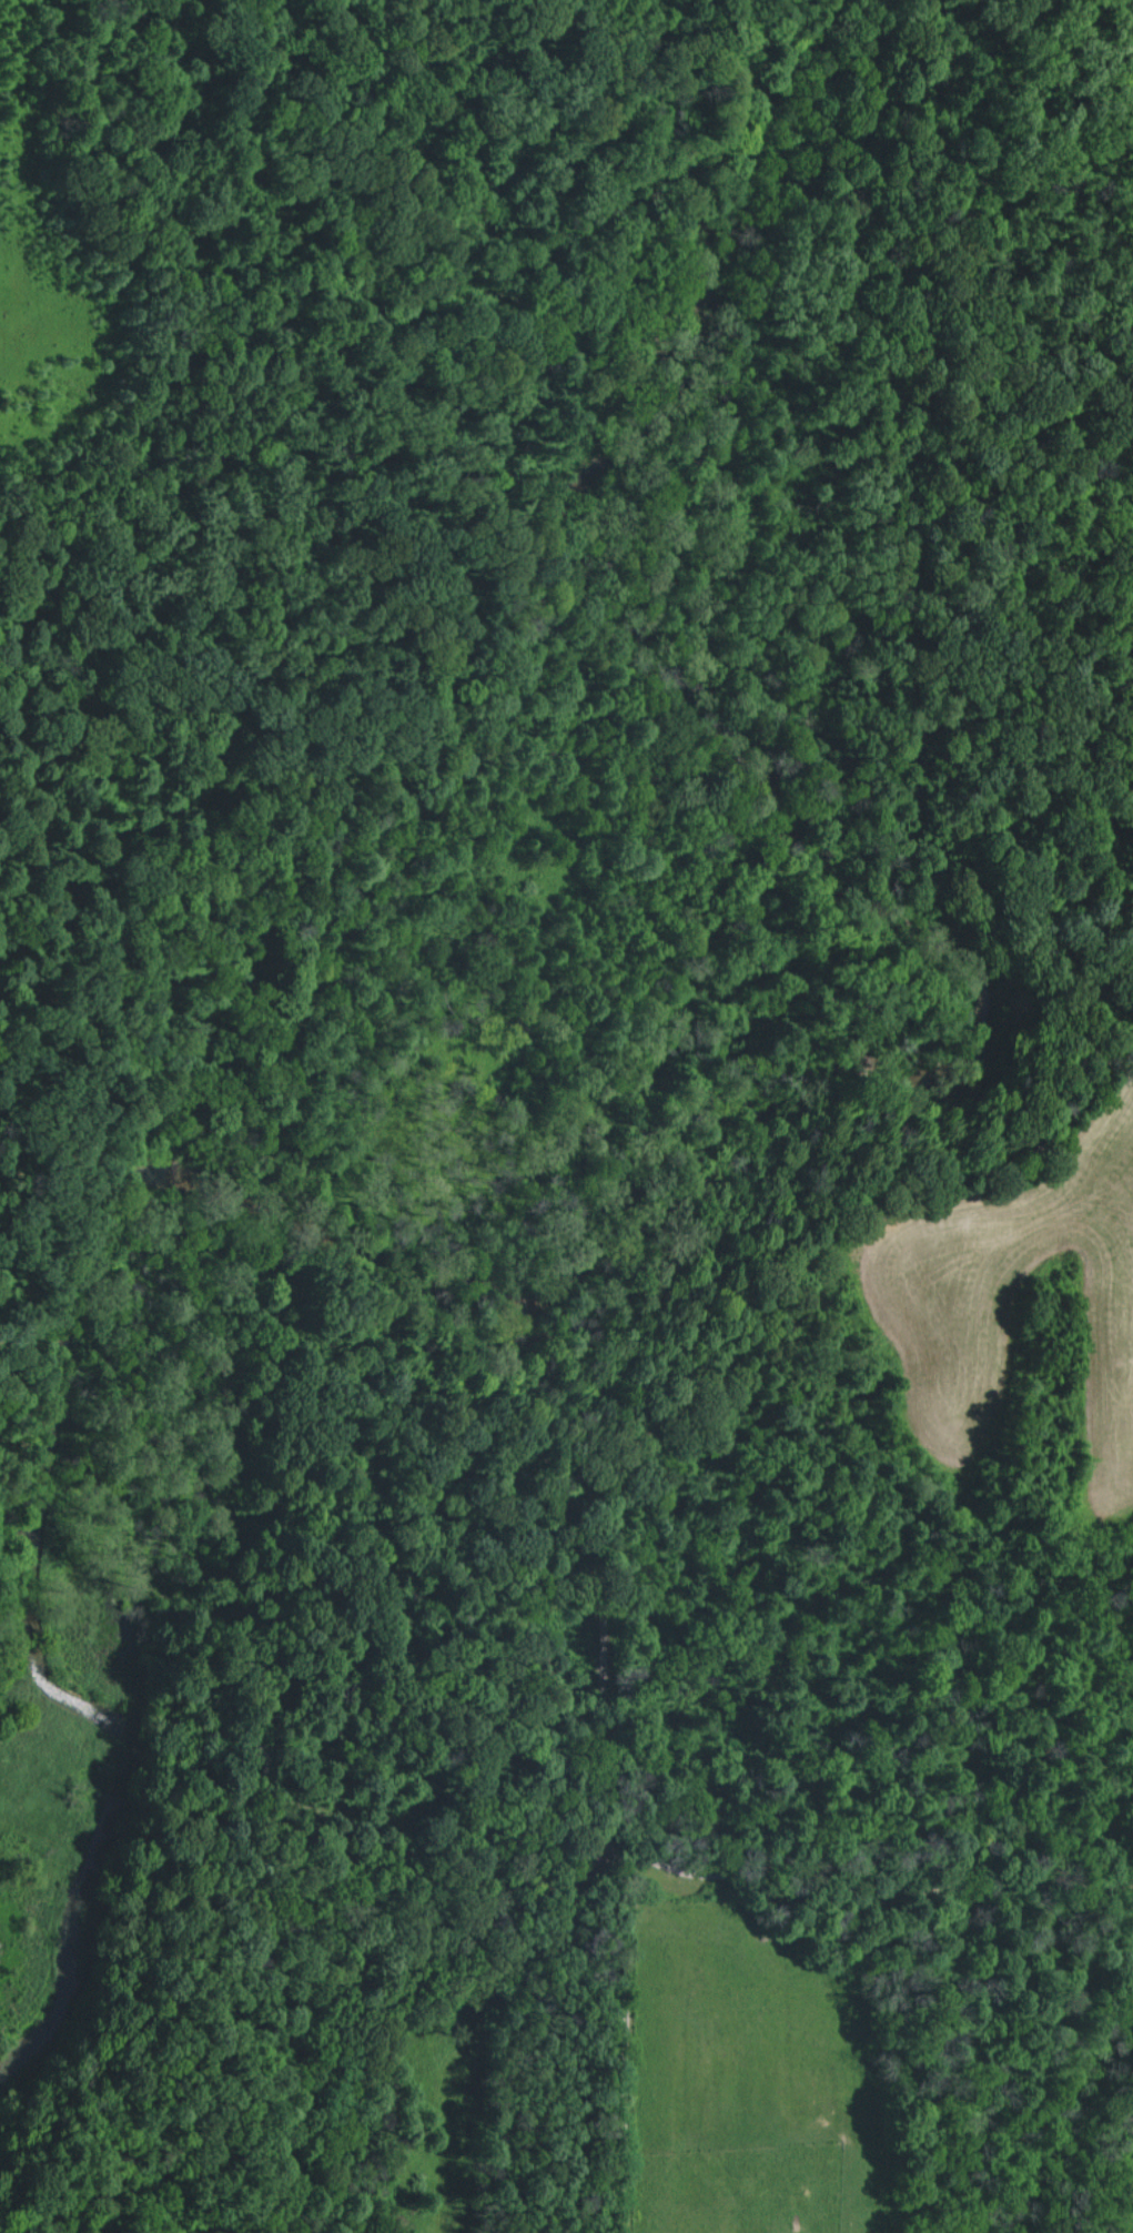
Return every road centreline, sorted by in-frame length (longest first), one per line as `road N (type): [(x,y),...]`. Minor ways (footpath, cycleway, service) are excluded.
road 1 (residential): [(619,2232),(629,1906),(628,1878),(600,1816),(608,1474),(627,1446),(717,1375),(840,1212),(908,1183),(1008,1172),(1033,1159),(1132,1016)]

